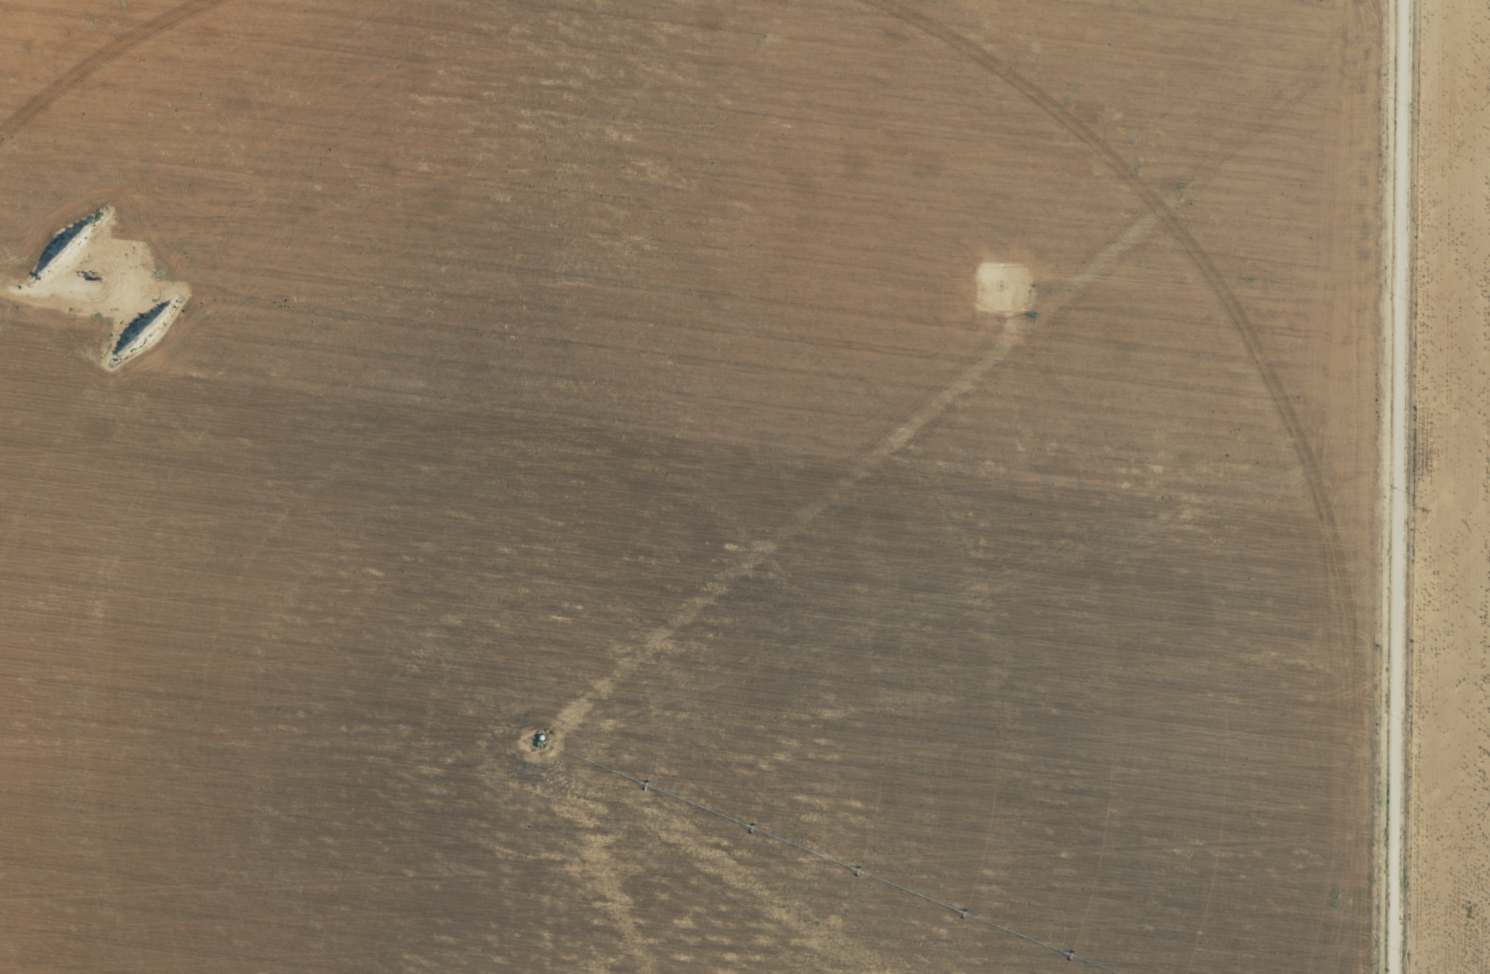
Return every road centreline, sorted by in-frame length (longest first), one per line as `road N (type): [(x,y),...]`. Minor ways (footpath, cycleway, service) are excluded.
road 1 (residential): [(1393,973),(1405,0)]

